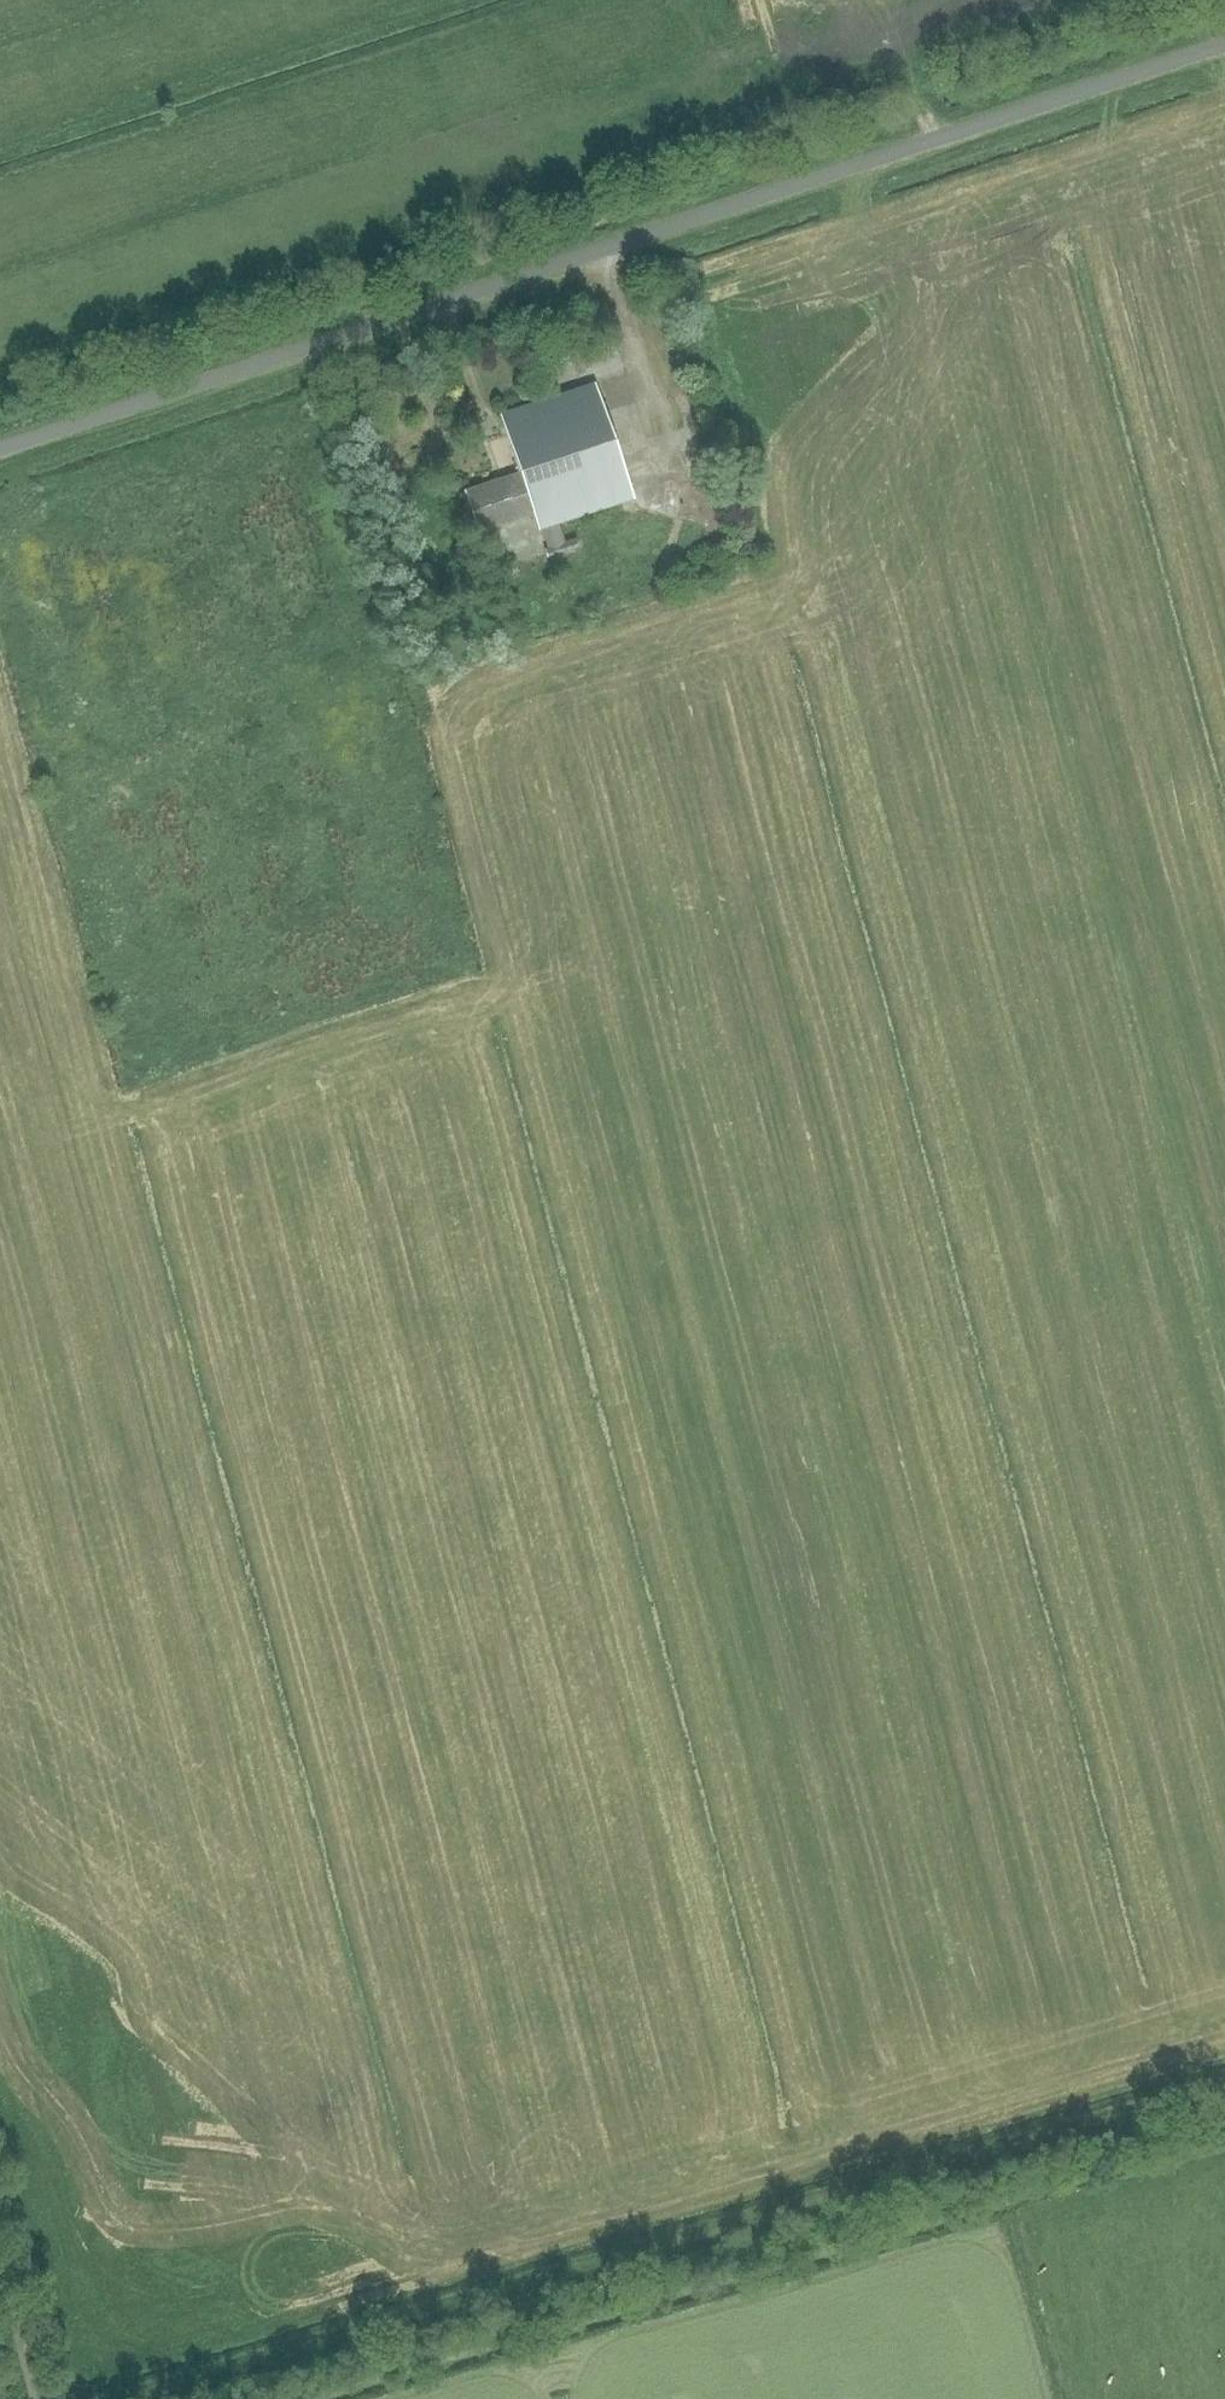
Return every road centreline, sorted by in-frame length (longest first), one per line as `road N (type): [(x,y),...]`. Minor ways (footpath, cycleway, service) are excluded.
road 1 (unclassified): [(0,445),(1224,42)]
road 2 (track): [(1224,2078),(98,2398)]

